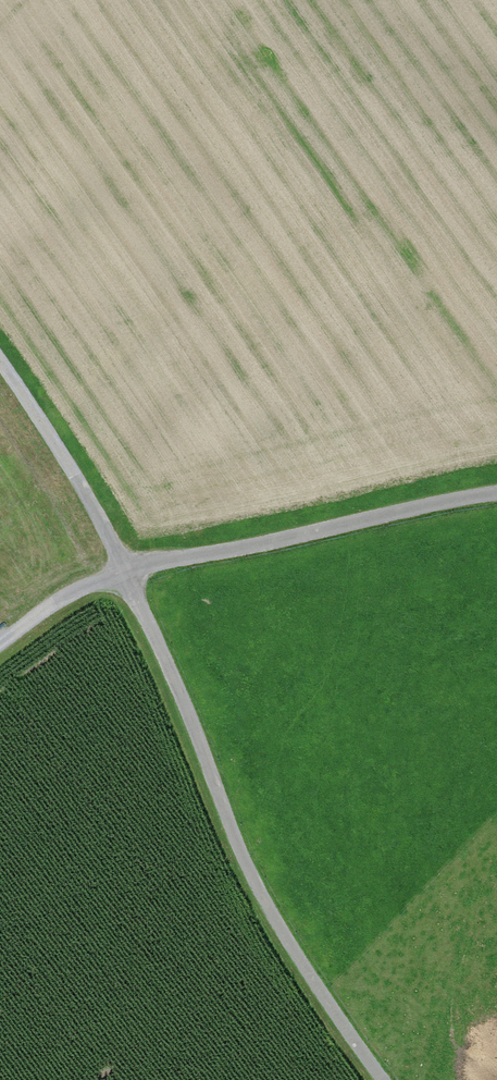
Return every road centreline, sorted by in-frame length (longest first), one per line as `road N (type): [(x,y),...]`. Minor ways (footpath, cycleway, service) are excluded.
road 1 (track): [(0,365),(56,443),(127,568),(246,870),(382,1079)]
road 2 (track): [(496,494),(127,568),(0,641)]

